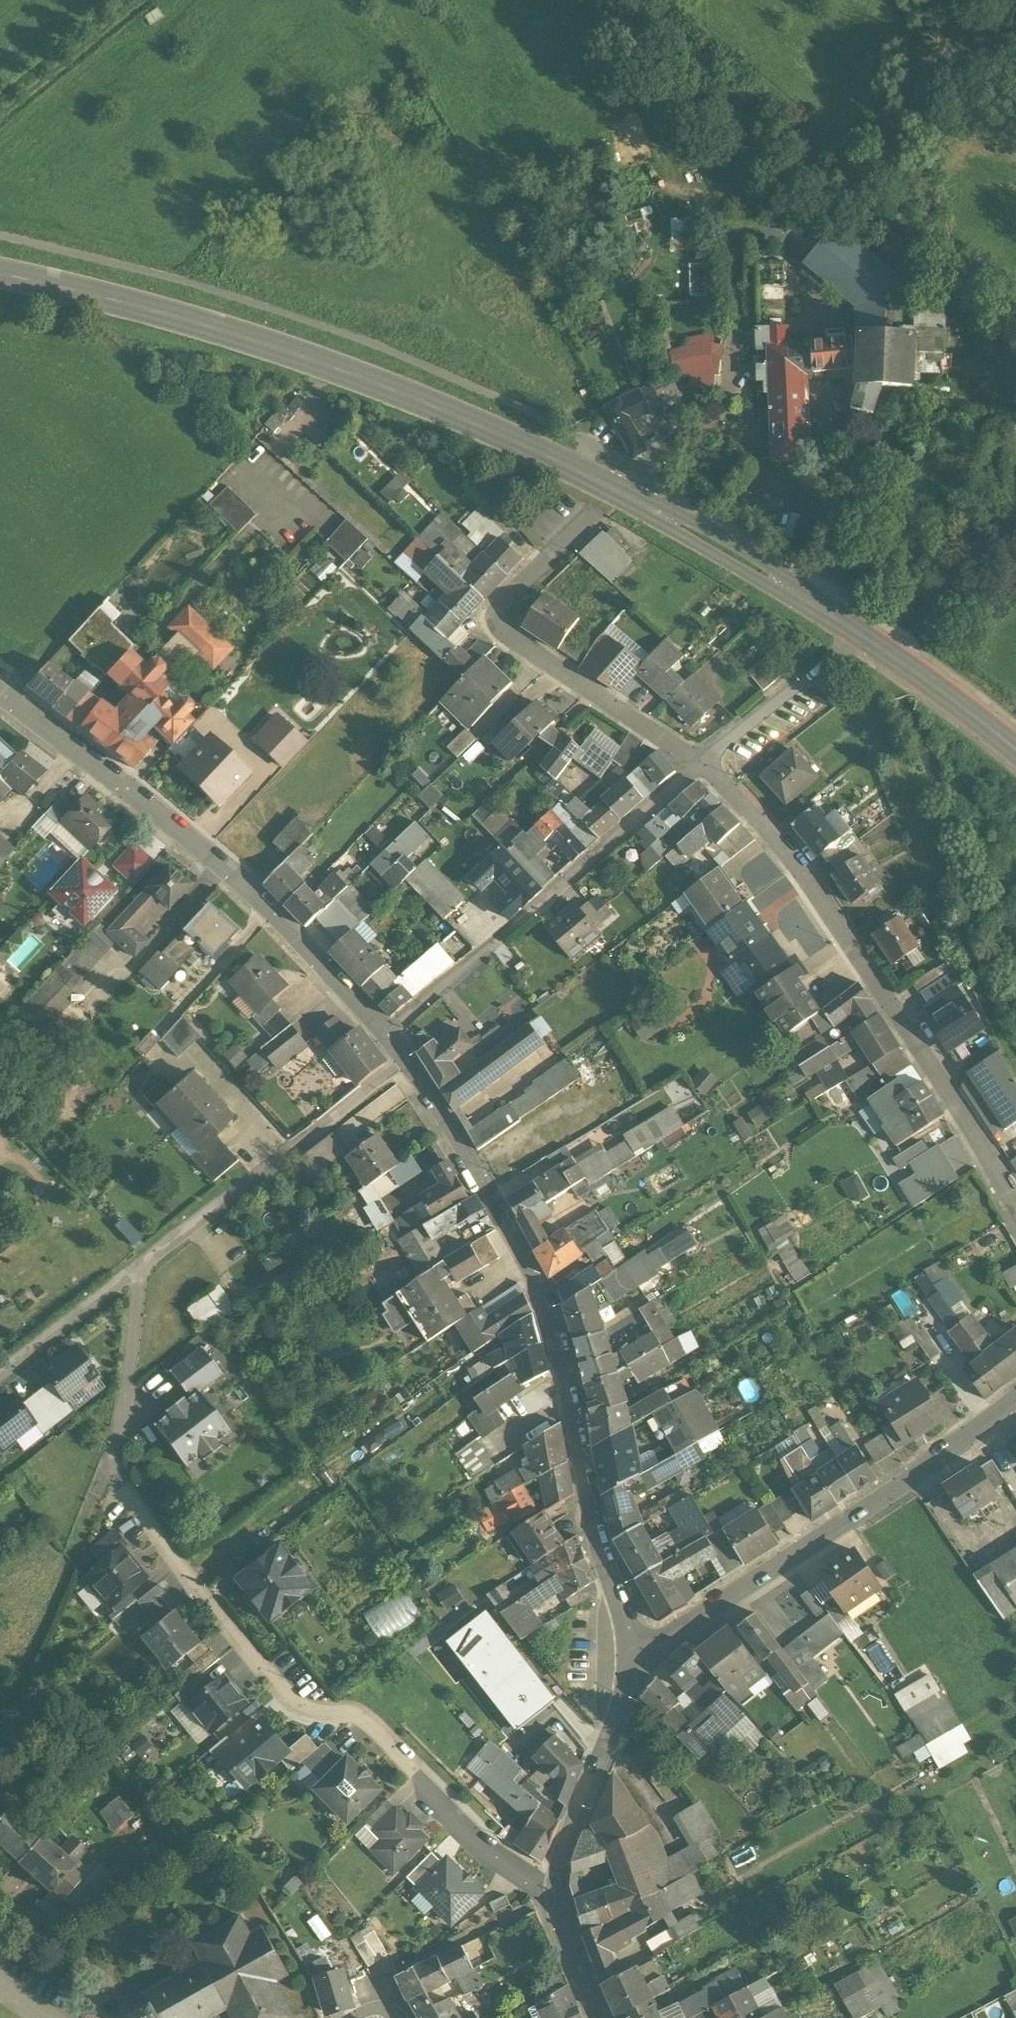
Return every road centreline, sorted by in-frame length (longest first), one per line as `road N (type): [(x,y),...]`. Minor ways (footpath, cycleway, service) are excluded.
road 1 (residential): [(132,1272),(138,1299),(111,1463),(279,1695),(306,1711),(360,1712),(462,1821),(535,1877),(554,1882)]
road 2 (tertiary): [(0,273),(315,360),(625,494)]
road 3 (residential): [(632,1658),(595,1529),(551,1309),(444,1114),(407,1064)]
road 4 (residential): [(699,763),(789,846),(1015,1203)]
road 5 (residential): [(383,1036),(200,844),(0,694)]
road 6 (residential): [(1015,1406),(632,1658)]
road 7 (residential): [(542,501),(571,535),(485,623),(699,763)]
road 8 (residential): [(699,763),(383,1036)]
road 9 (track): [(907,0),(876,190),(666,189)]
road 10 (residential): [(132,1272),(407,1064)]
road 11 (residential): [(625,494),(638,474),(722,411),(732,373),(730,240)]
road 12 (tertiary): [(625,494),(857,632)]
road 13 (residential): [(632,1658),(554,1882)]
road 14 (residential): [(857,632),(699,763)]
road 15 (tertiary): [(857,632),(934,682),(1015,752)]
road 16 (track): [(150,0),(0,125)]
road 17 (residential): [(132,1272),(0,1374)]
road 18 (track): [(6,698),(114,576)]
road 19 (residential): [(554,1882),(569,1947),(599,2017)]

